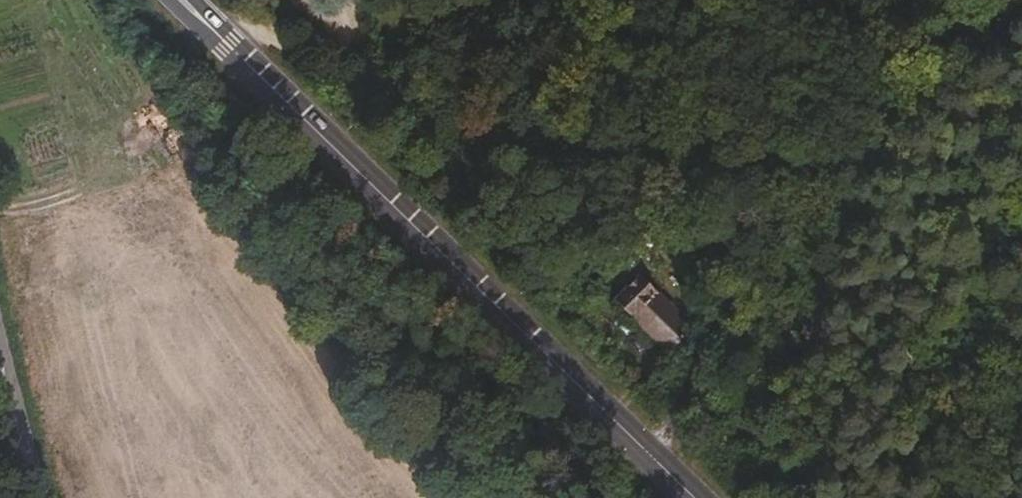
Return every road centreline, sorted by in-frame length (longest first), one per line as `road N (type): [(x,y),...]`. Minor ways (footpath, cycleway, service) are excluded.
road 1 (secondary): [(181,0),(695,497)]
road 2 (track): [(1021,89),(958,244),(868,319),(699,406),(651,456)]
road 3 (tertiary): [(0,366),(36,497)]

